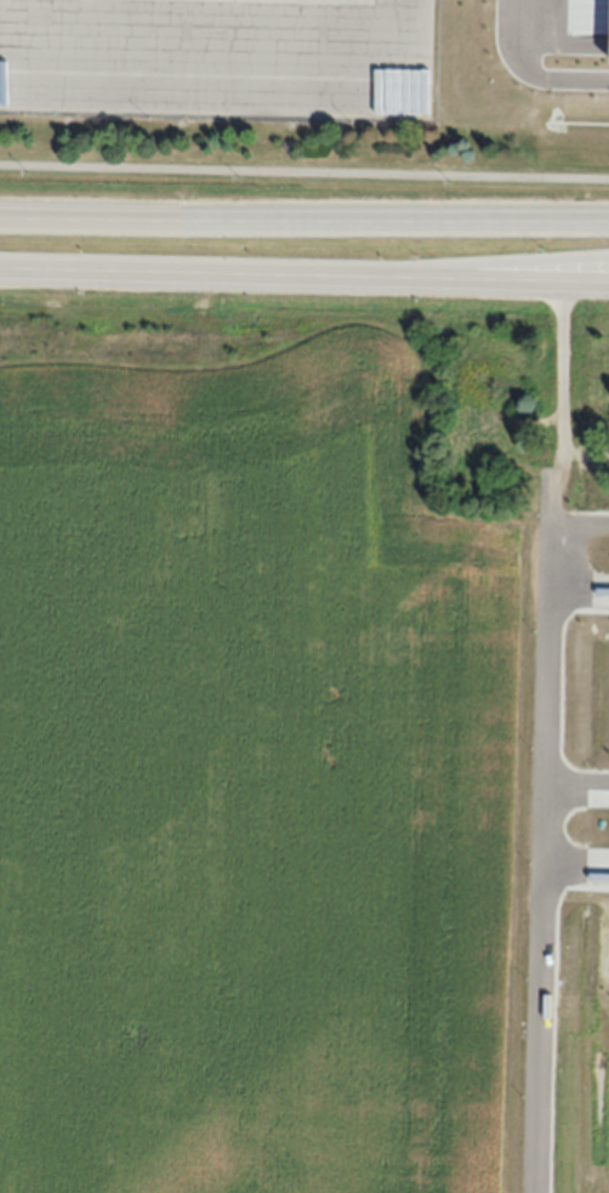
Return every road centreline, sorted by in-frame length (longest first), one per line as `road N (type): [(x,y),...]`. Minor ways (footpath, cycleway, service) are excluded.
road 1 (trunk): [(0,266),(608,279)]
road 2 (trunk): [(608,221),(0,212)]

